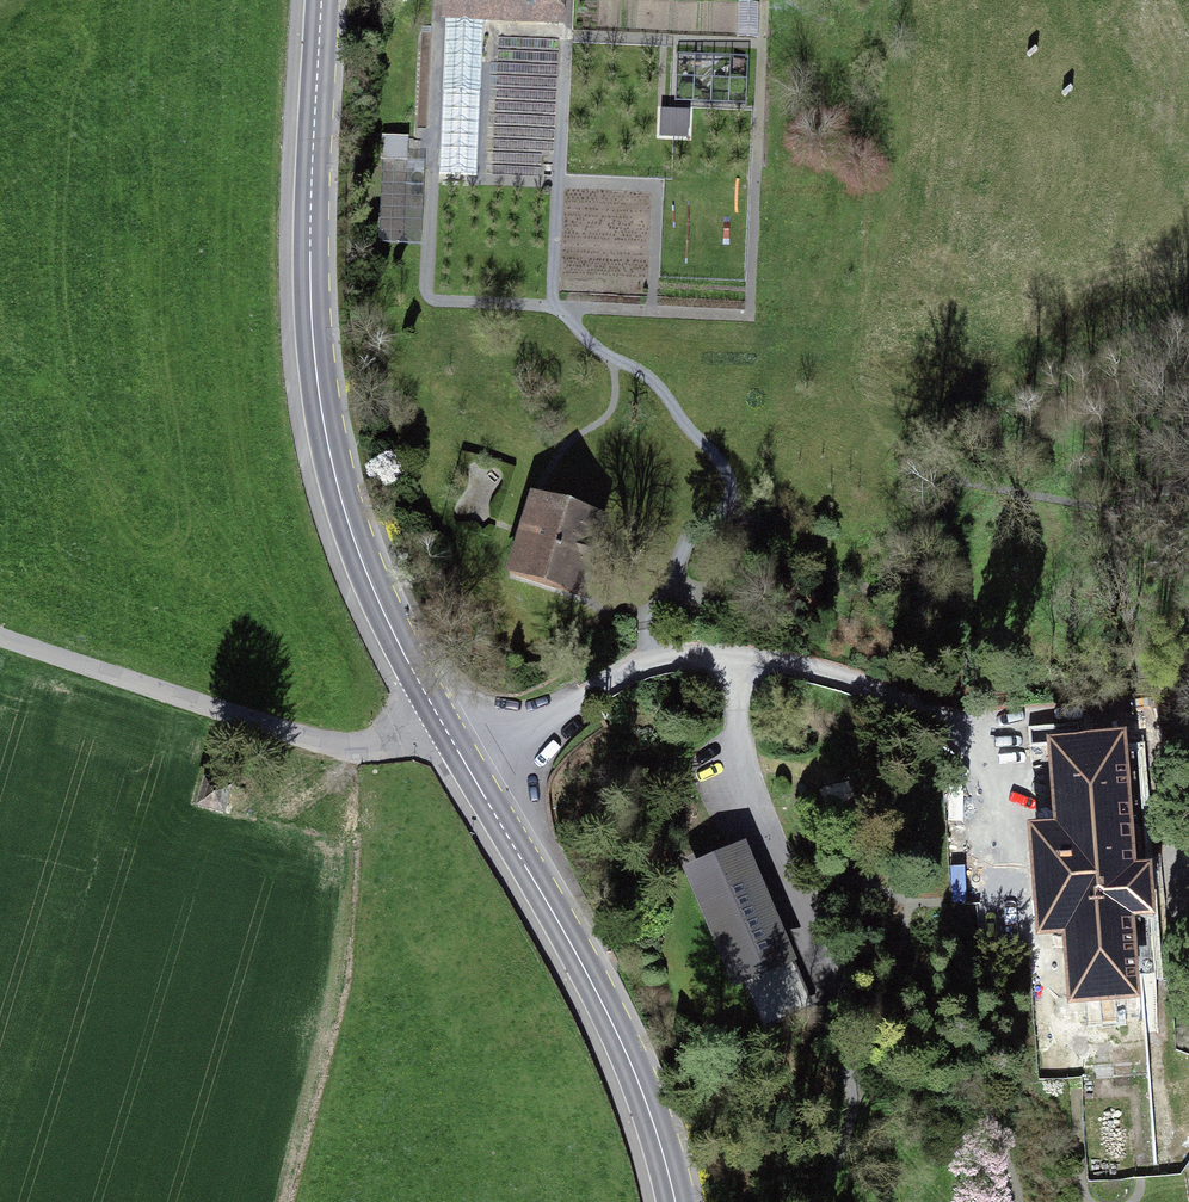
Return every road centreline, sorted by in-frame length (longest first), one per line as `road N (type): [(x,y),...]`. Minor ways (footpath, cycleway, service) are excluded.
road 1 (track): [(480,179),(491,28),(762,43),(751,316),(437,300),(427,290),(438,0)]
road 2 (secondary): [(322,0),(310,255),(320,403),(372,586),(470,769)]
road 3 (residential): [(1009,881),(987,777),(956,731),(935,714),(834,673),(713,660),(634,668),(470,769)]
road 4 (track): [(564,307),(587,341),(659,388),(720,459),(732,492),(686,540),(678,593),(658,609),(623,614),(542,590)]
road 5 (secondary): [(470,769),(614,1026),(676,1201)]
road 6 (track): [(945,722),(1144,699),(1115,512),(1143,494),(1188,492)]
road 7 (track): [(437,715),(386,739),(344,747),(217,712),(0,634)]
road 8 (track): [(432,177),(657,187),(652,311)]
road 9 (track): [(552,306),(568,0)]
road 10 (track): [(541,483),(566,446),(608,415),(611,355)]

